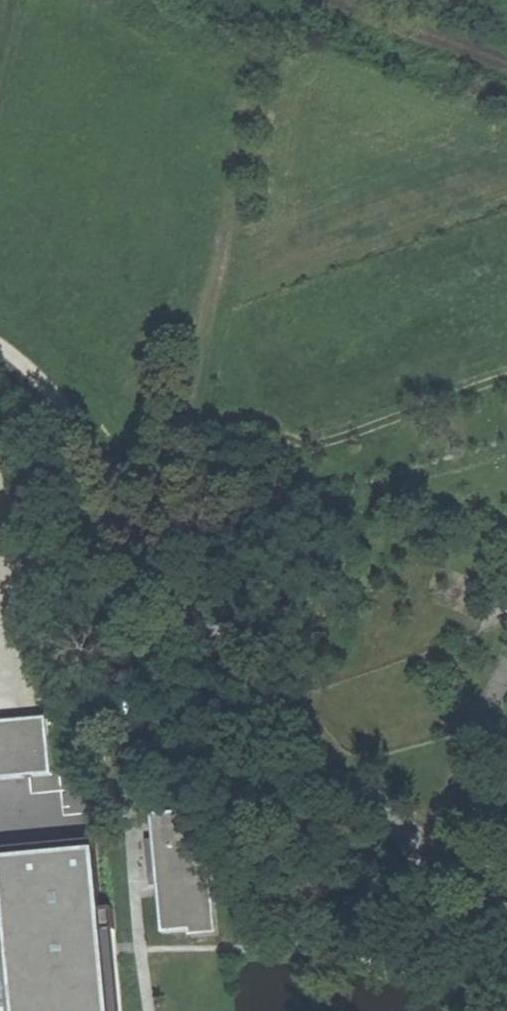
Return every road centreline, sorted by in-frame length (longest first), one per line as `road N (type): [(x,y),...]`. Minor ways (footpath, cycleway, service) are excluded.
road 1 (unclassified): [(148,1010),(129,793),(140,587),(162,567),(374,806),(446,864),(506,899)]
road 2 (track): [(0,342),(81,420),(162,567)]

